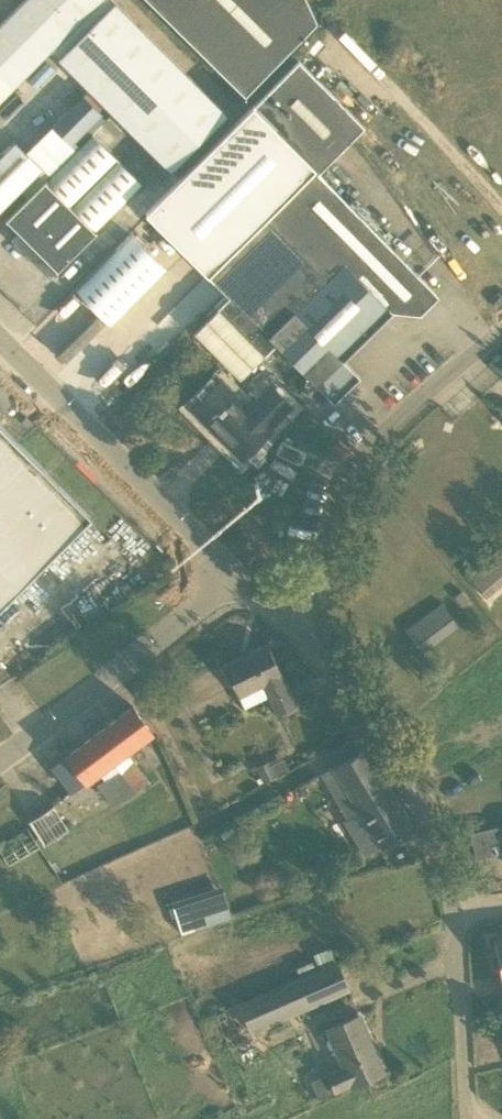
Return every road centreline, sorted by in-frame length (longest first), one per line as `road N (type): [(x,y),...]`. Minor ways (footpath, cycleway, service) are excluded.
road 1 (unclassified): [(468,1118),(452,896),(427,822),(352,698),(291,616)]
road 2 (unclassified): [(291,616),(322,589),(334,517),(372,443),(501,332)]
road 3 (unclassified): [(234,575),(0,337)]
road 4 (unclassified): [(0,757),(234,575)]

